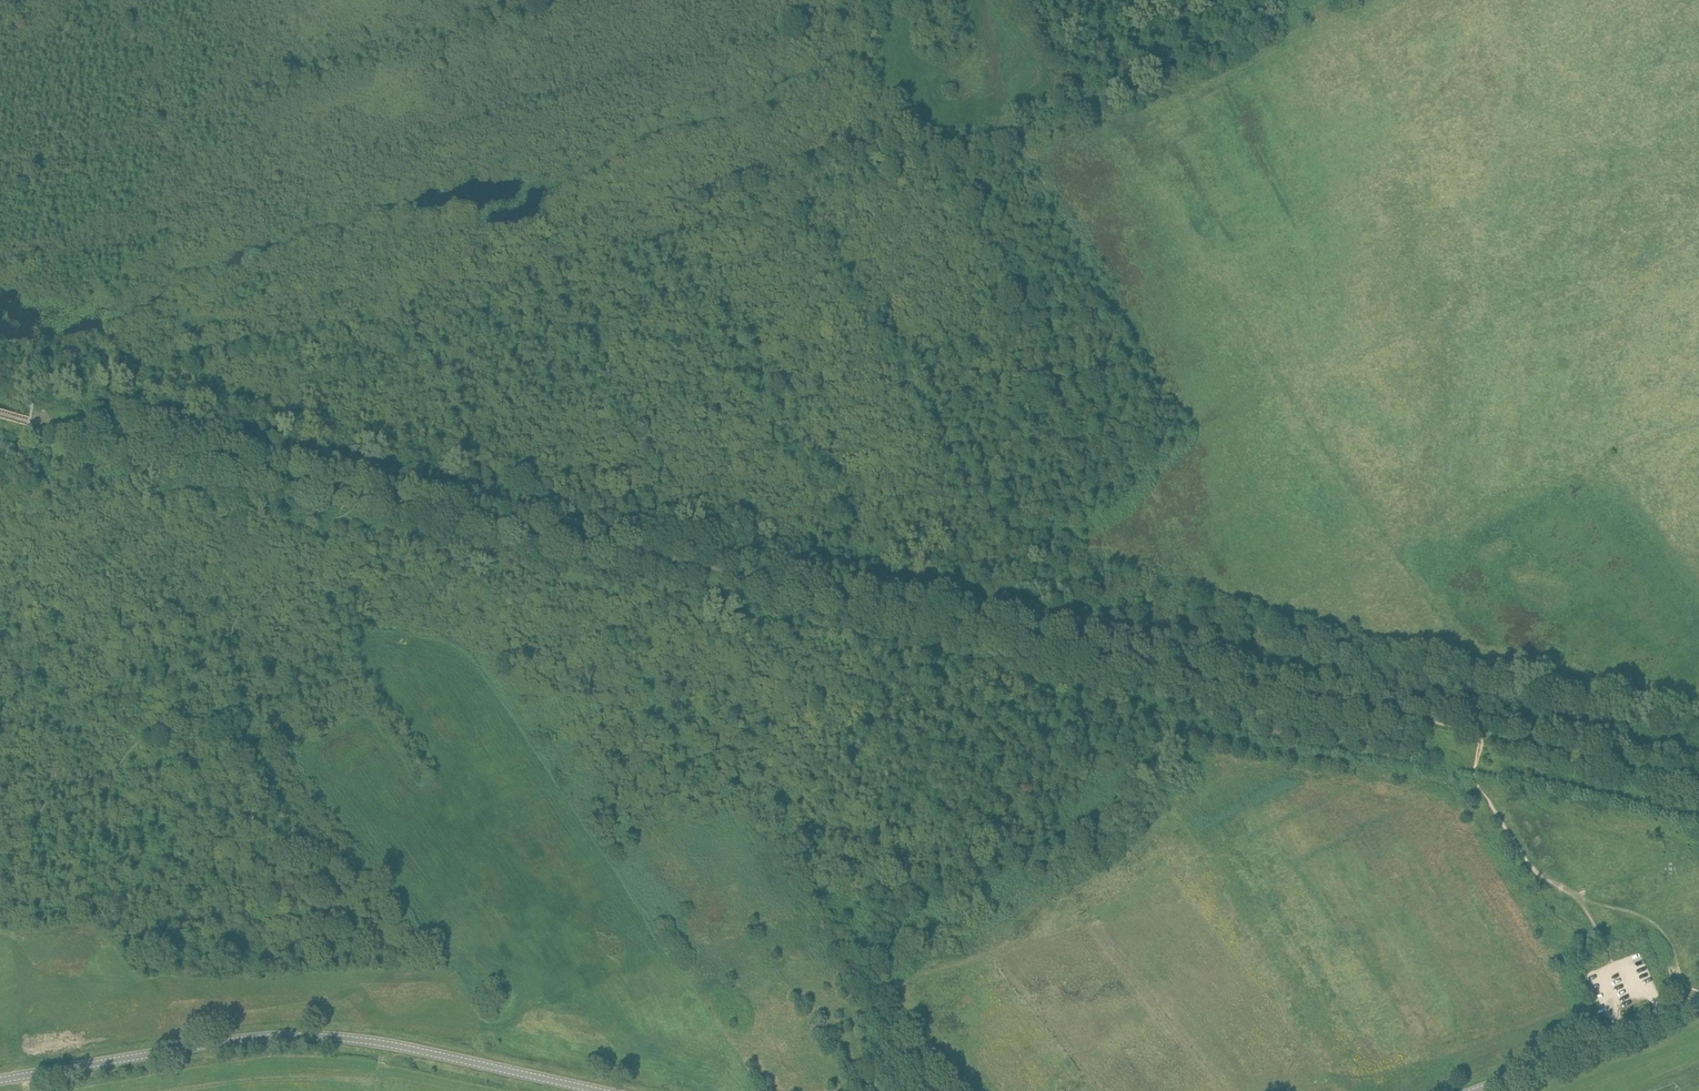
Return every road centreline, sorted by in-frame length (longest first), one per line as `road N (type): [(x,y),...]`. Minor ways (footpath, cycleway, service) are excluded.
road 1 (tertiary): [(0,1079),(296,1035),(392,1044),(602,1090)]
road 2 (tertiary): [(1474,1090),(1698,1001)]

